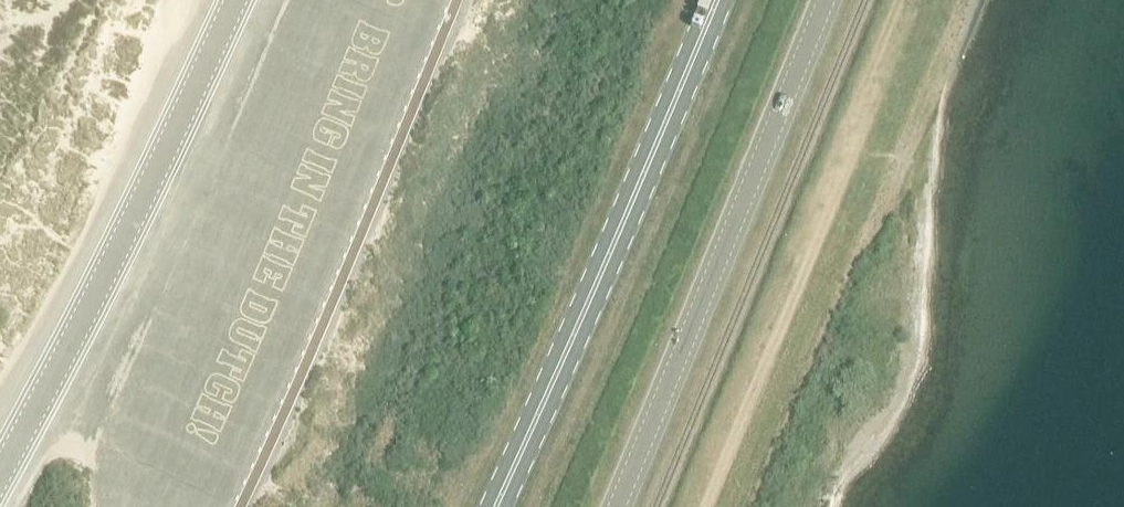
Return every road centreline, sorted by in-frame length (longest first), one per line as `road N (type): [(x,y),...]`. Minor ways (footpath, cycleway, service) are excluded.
road 1 (primary): [(494,506),(717,0)]
road 2 (tertiary): [(615,506),(826,0)]
road 3 (unclassified): [(0,464),(183,107),(227,0)]

